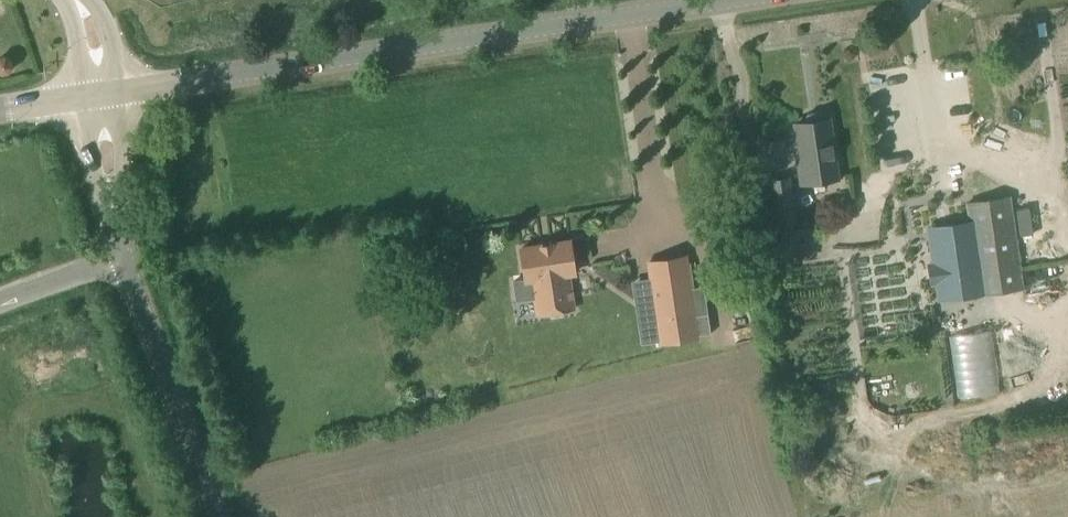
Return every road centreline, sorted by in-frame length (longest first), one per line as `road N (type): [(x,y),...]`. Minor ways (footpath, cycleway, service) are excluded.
road 1 (secondary): [(97,91),(735,0)]
road 2 (tertiary): [(215,516),(124,257)]
road 3 (tertiary): [(124,257),(97,91)]
road 4 (tertiary): [(0,303),(124,257)]

